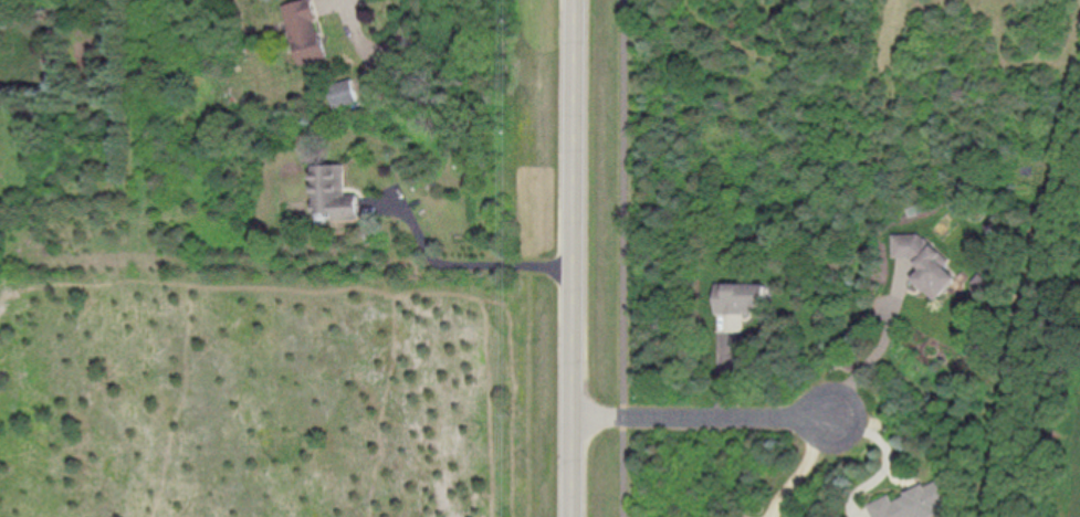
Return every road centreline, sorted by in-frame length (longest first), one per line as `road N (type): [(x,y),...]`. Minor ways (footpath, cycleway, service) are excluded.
road 1 (secondary): [(575,0),(573,516)]
road 2 (residential): [(574,416),(832,416)]

